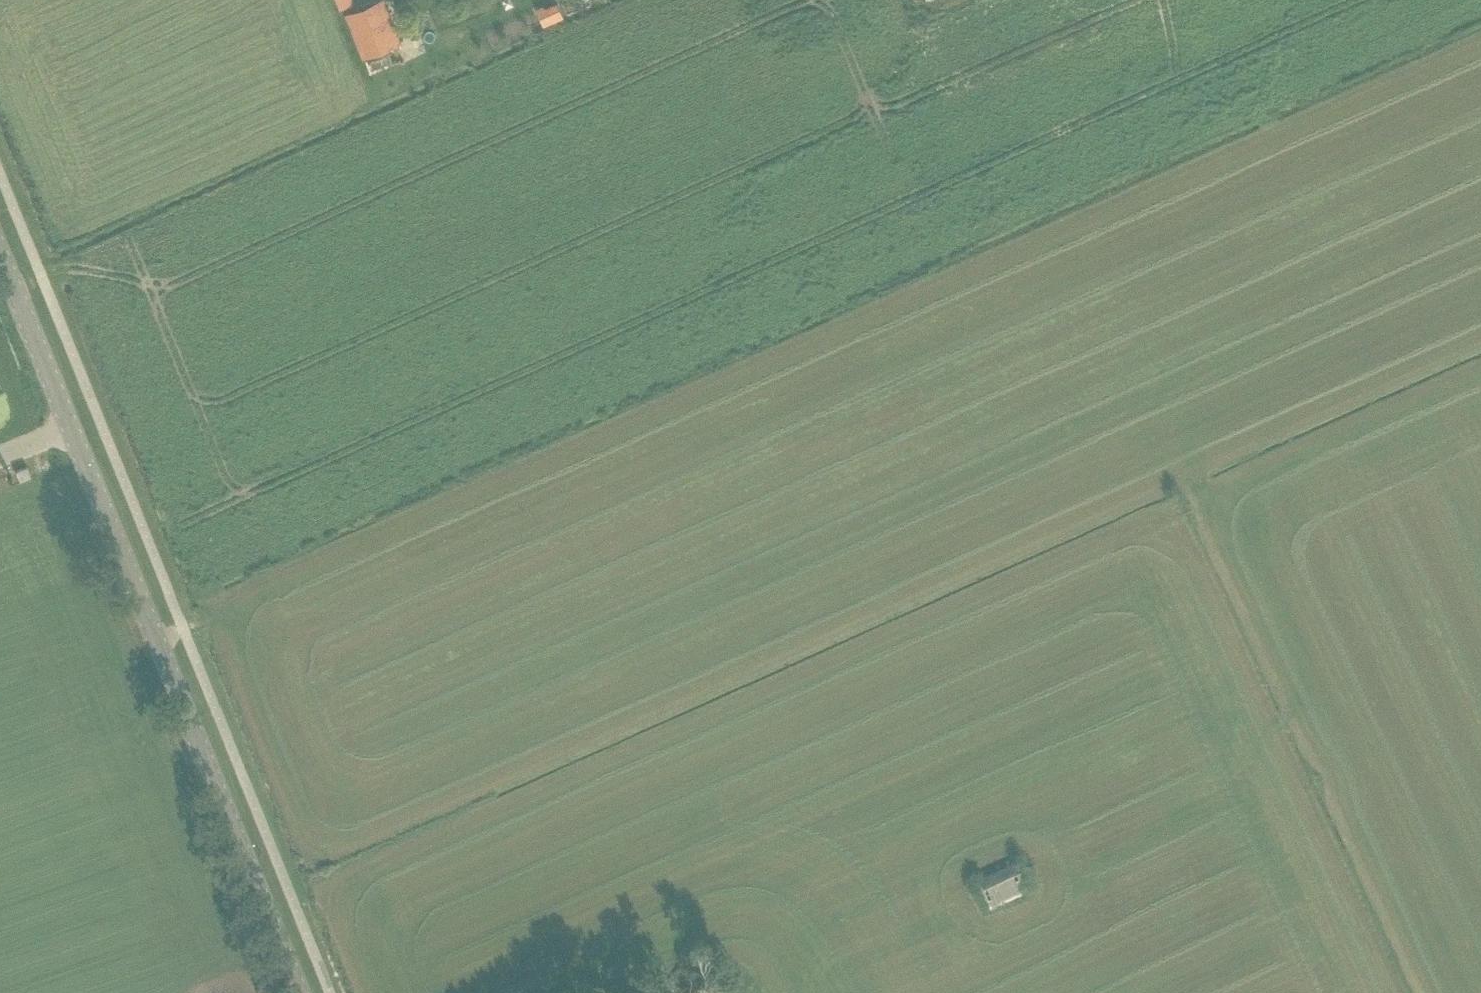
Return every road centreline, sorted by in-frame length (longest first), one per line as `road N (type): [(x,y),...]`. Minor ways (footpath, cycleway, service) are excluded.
road 1 (tertiary): [(297,992),(0,255)]

